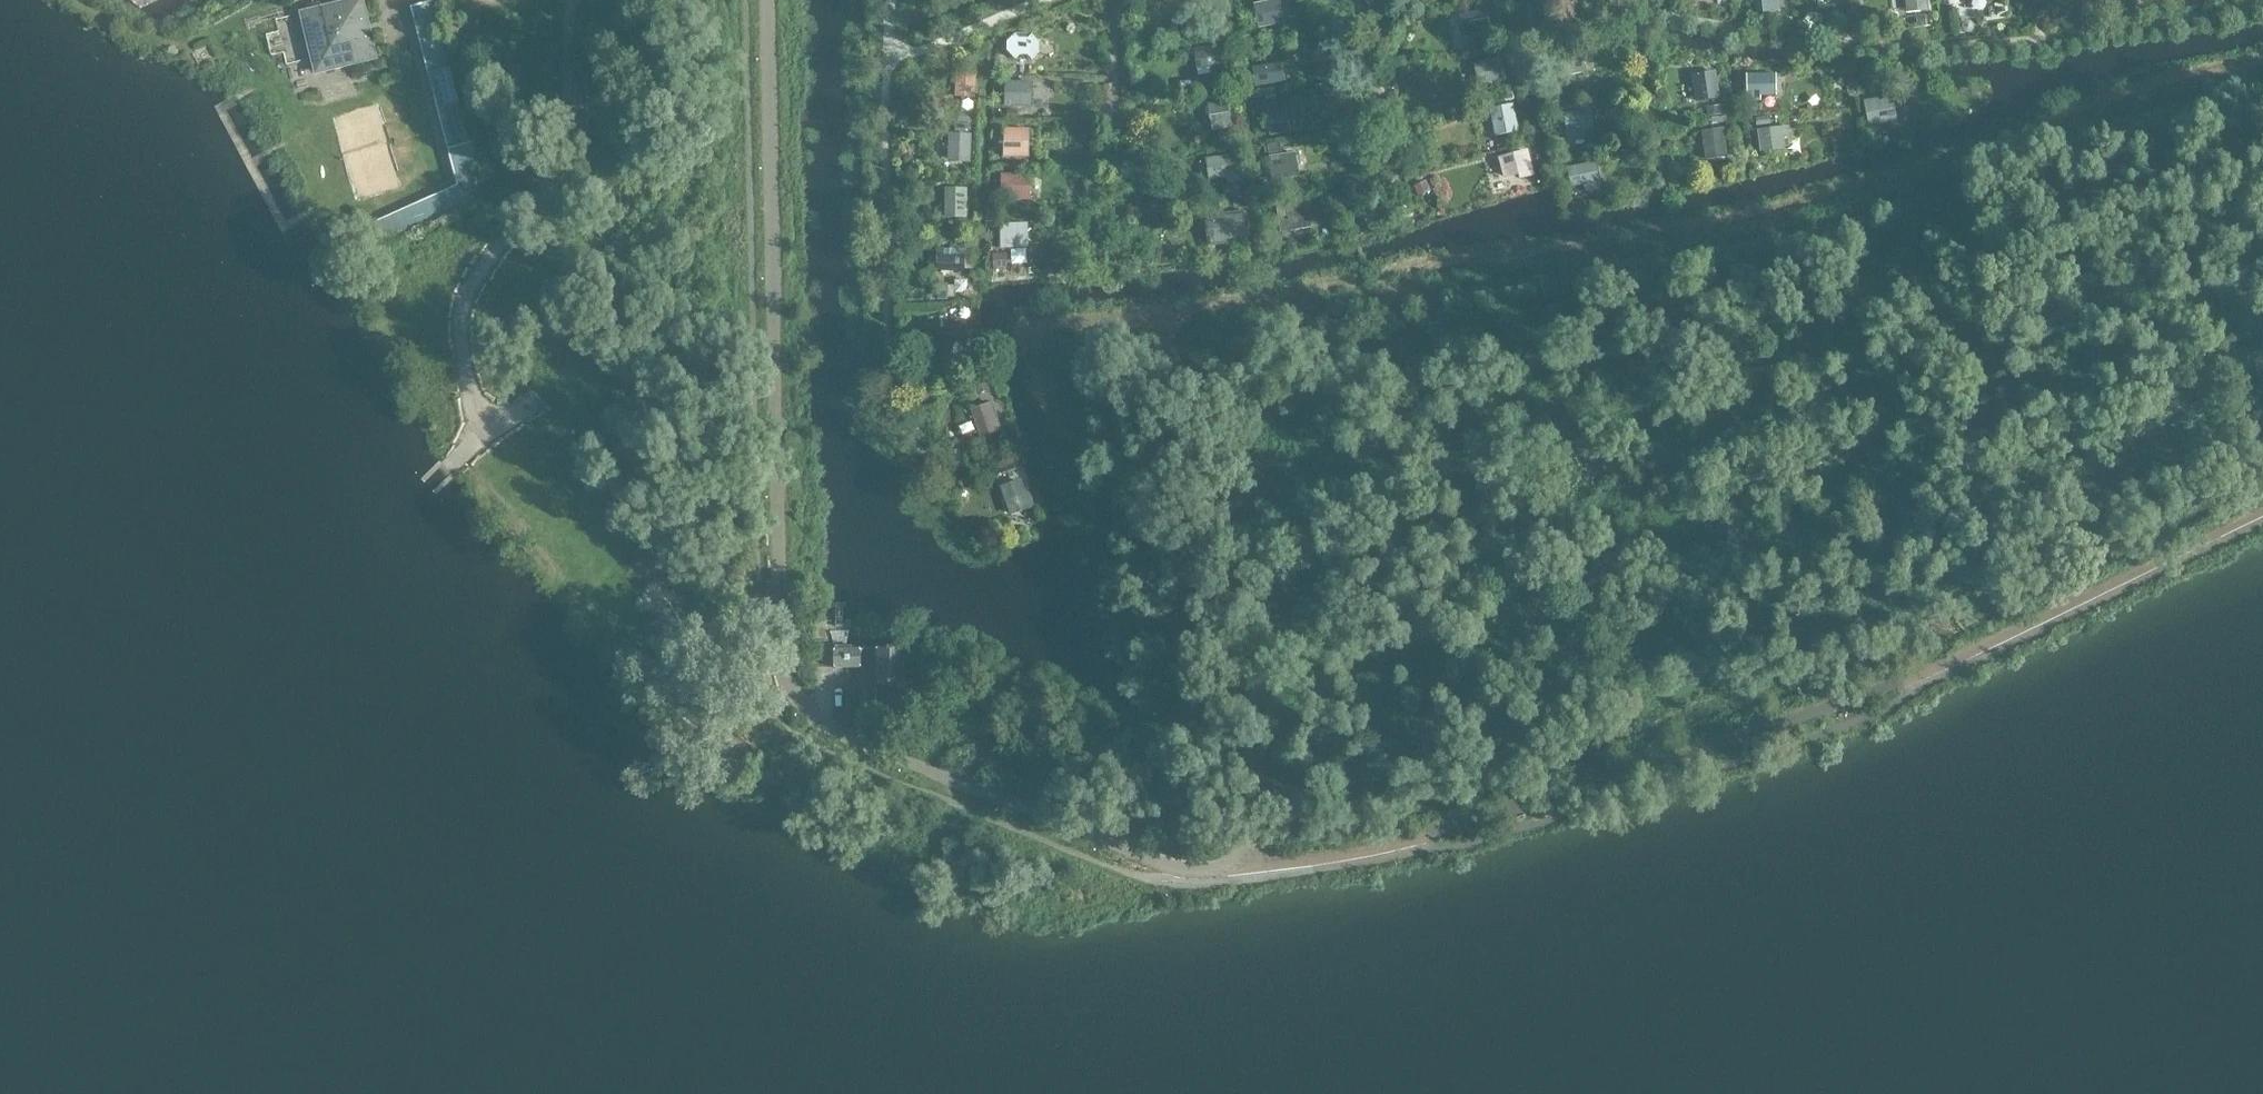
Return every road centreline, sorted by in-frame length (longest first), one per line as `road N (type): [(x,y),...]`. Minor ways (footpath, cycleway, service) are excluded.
road 1 (unclassified): [(773,332),(785,649),(797,698),(818,724),(1173,865),(1231,868),(1255,812)]
road 2 (unclassified): [(773,332),(769,0)]

